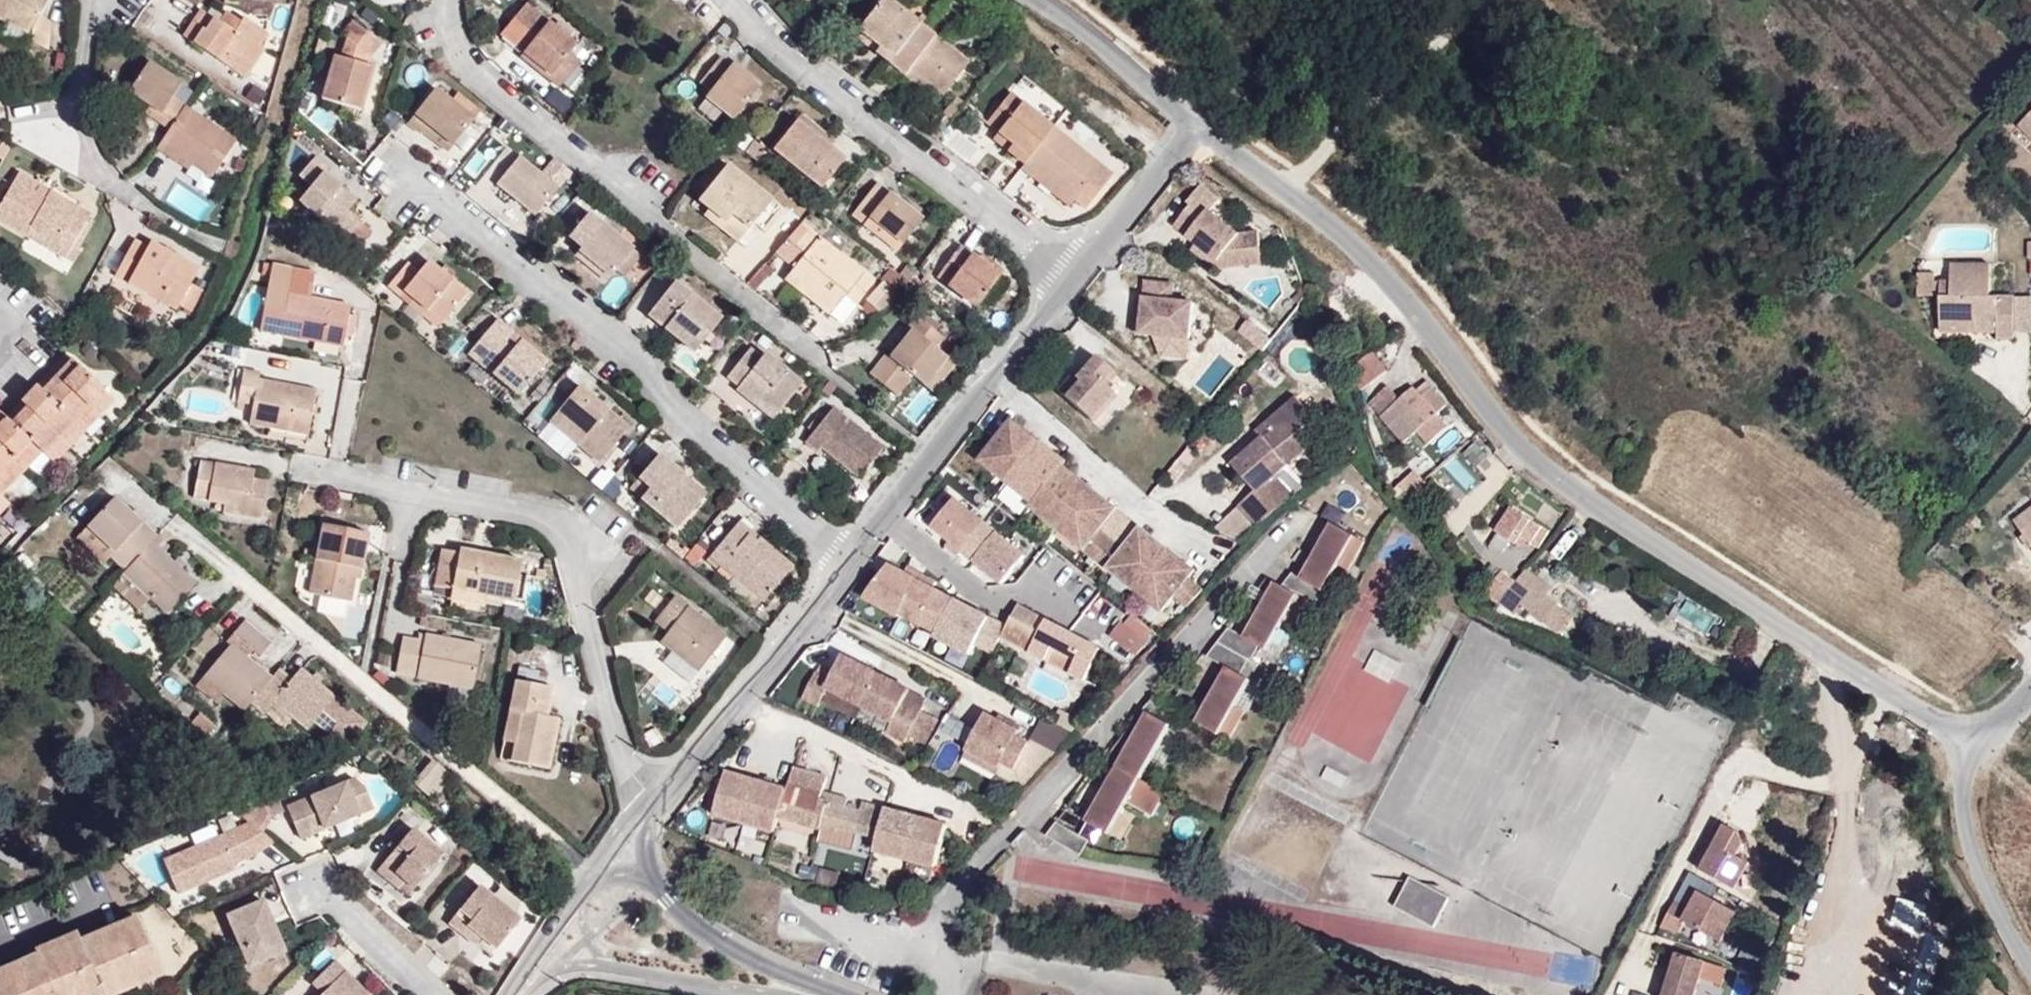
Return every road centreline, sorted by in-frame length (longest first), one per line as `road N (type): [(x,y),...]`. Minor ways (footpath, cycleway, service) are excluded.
road 1 (unclassified): [(1192,120),(1364,257),(1538,464),(1926,716),(1964,753)]
road 2 (residential): [(650,797),(764,671),(1192,120)]
road 3 (unclassified): [(1964,753),(1971,850),(2030,968)]
road 4 (unclassified): [(841,994),(761,964),(704,930),(650,879)]
road 5 (unclassified): [(1036,0),(1192,120)]
road 6 (residential): [(92,0),(70,161)]
road 7 (unclassified): [(585,883),(508,994)]

